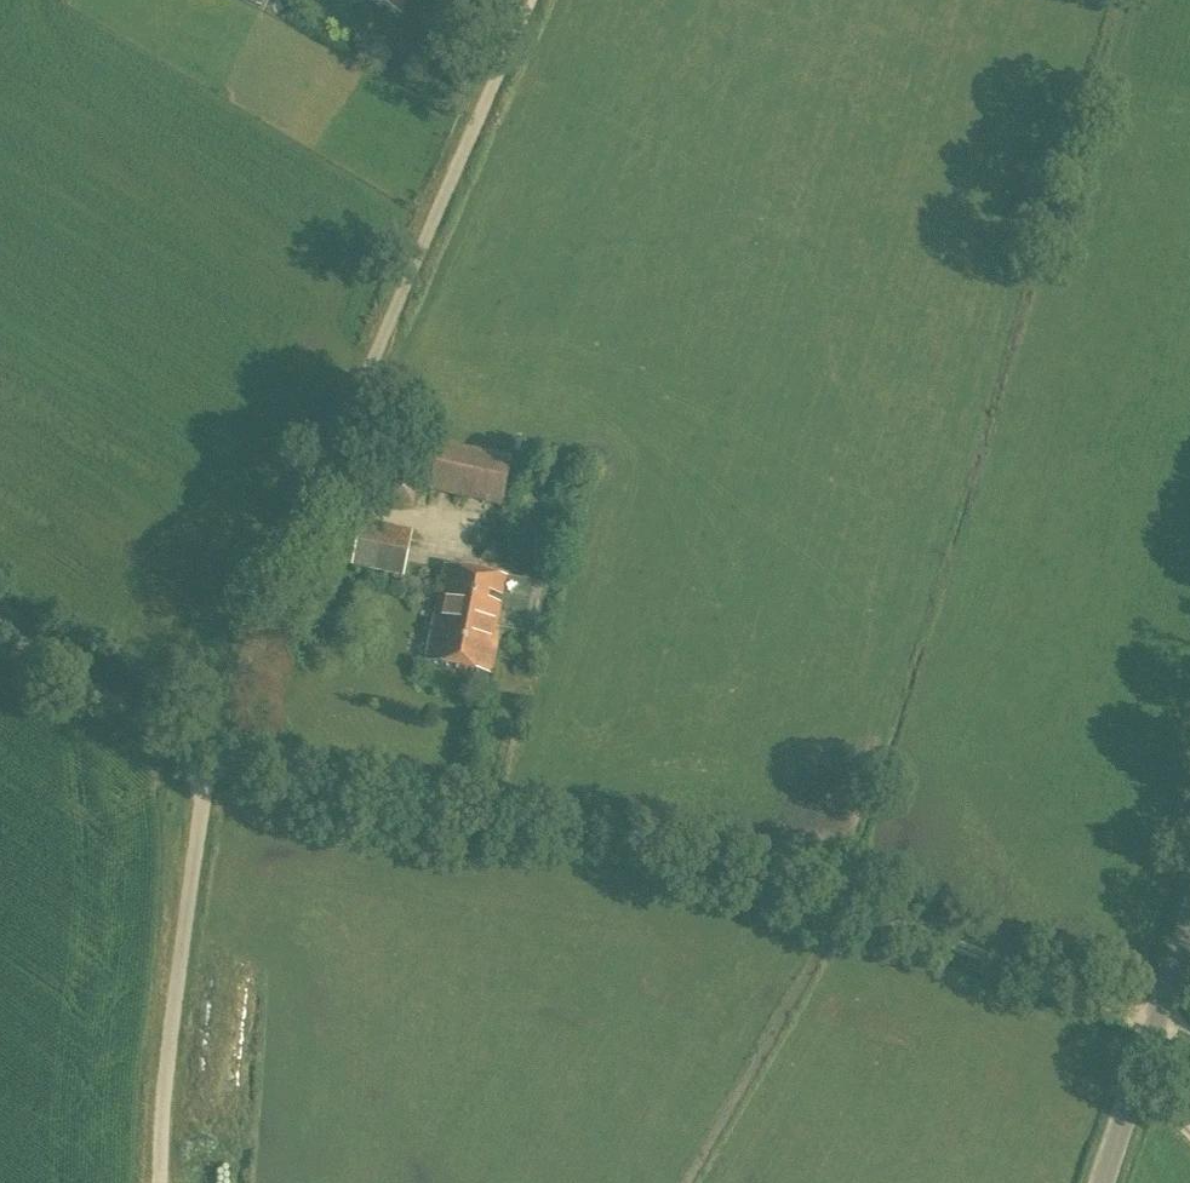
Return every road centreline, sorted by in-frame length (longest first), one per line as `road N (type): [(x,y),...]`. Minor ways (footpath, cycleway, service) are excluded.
road 1 (track): [(207,758),(362,796),(619,834),(729,861),(1153,1024)]
road 2 (unclassified): [(207,758),(526,0)]
road 3 (unclassified): [(164,1182),(164,1099),(207,758)]
road 4 (unclassified): [(207,758),(0,627)]
road 5 (unclassified): [(1100,1182),(1153,1024)]

